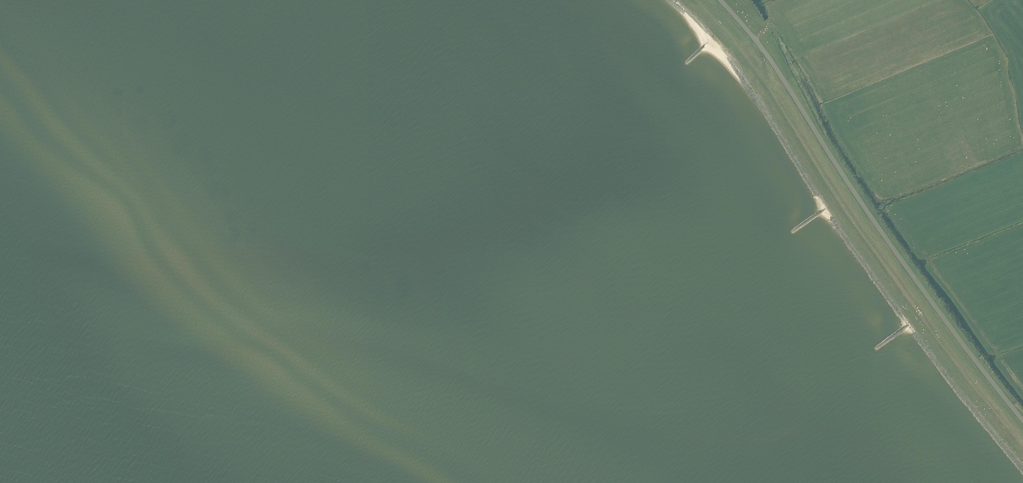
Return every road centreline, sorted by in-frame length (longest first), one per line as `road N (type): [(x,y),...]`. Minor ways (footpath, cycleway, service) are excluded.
road 1 (tertiary): [(1022,420),(720,0)]

